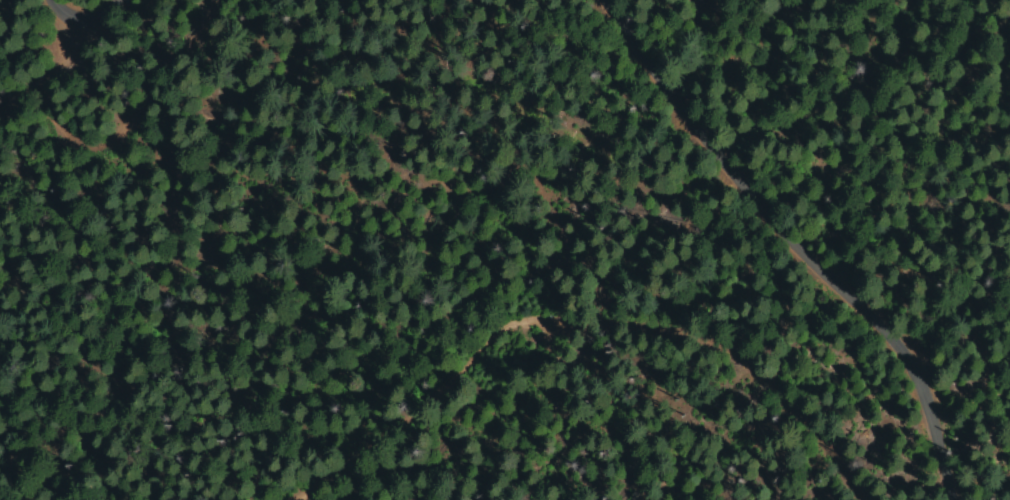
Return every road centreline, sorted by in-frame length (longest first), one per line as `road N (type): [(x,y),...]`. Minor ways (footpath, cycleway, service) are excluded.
road 1 (residential): [(948,499),(920,395),(887,340),(701,148),(676,100),(593,0)]

